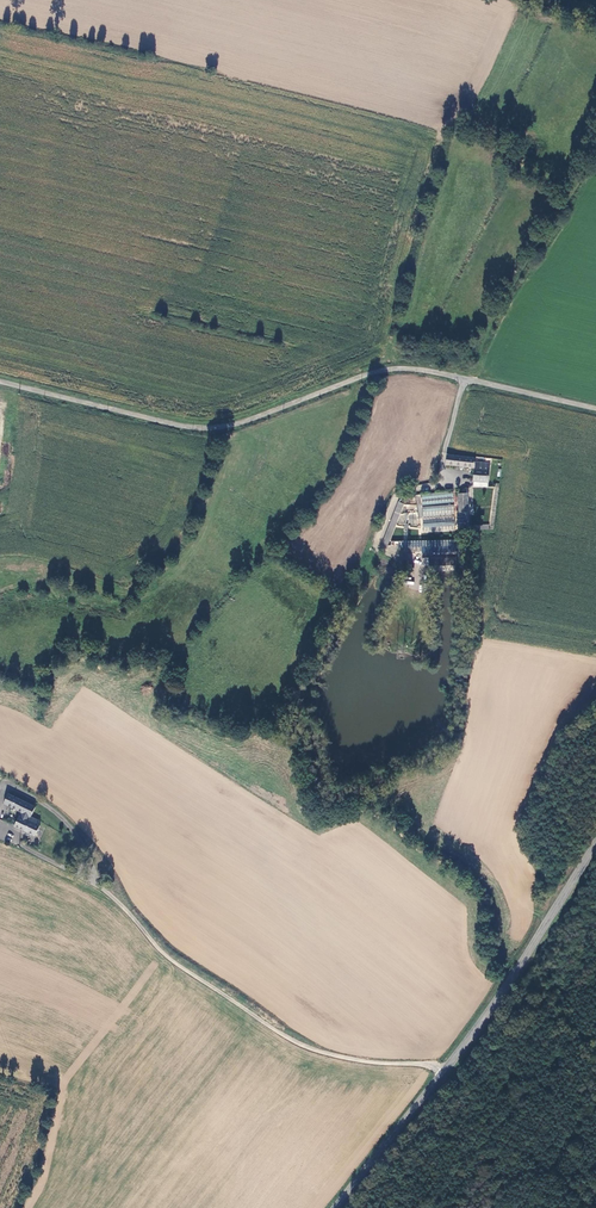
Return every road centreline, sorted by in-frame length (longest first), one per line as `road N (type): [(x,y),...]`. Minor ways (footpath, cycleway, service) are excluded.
road 1 (unclassified): [(0,382),(196,428),(230,425),(399,369),(595,408)]
road 2 (secondary): [(336,1207),(446,1070),(595,843)]

